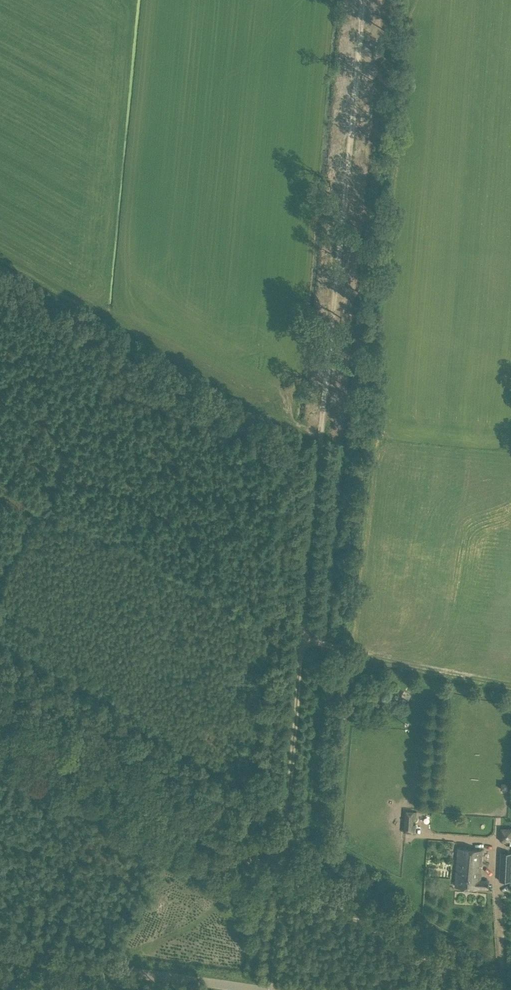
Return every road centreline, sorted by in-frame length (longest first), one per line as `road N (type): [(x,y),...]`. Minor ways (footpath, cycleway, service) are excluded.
road 1 (track): [(363,0),(280,873)]
road 2 (track): [(0,716),(280,873)]
road 3 (unclassified): [(0,954),(240,989)]
road 4 (track): [(280,873),(445,966)]

